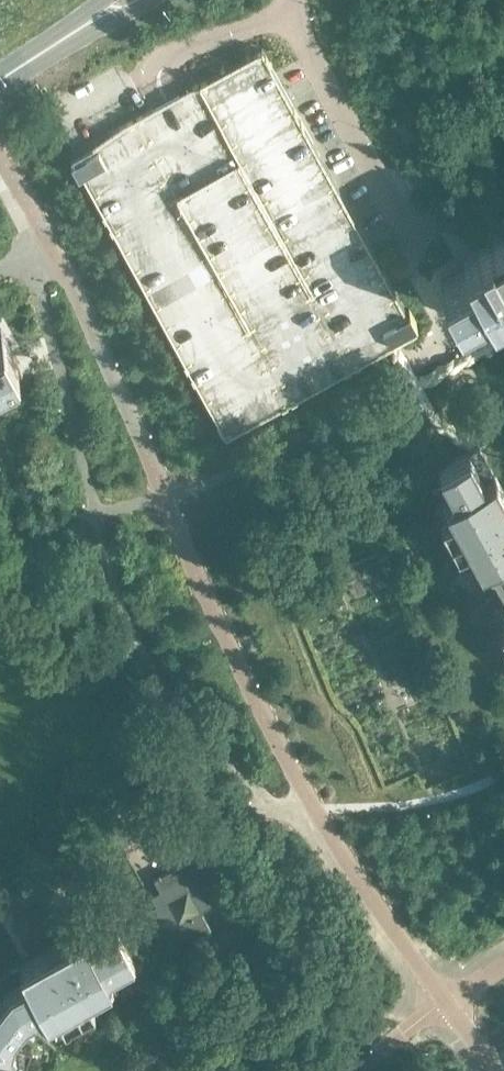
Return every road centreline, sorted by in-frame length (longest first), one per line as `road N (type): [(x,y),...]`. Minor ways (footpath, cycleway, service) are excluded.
road 1 (primary): [(0,84),(129,0)]

